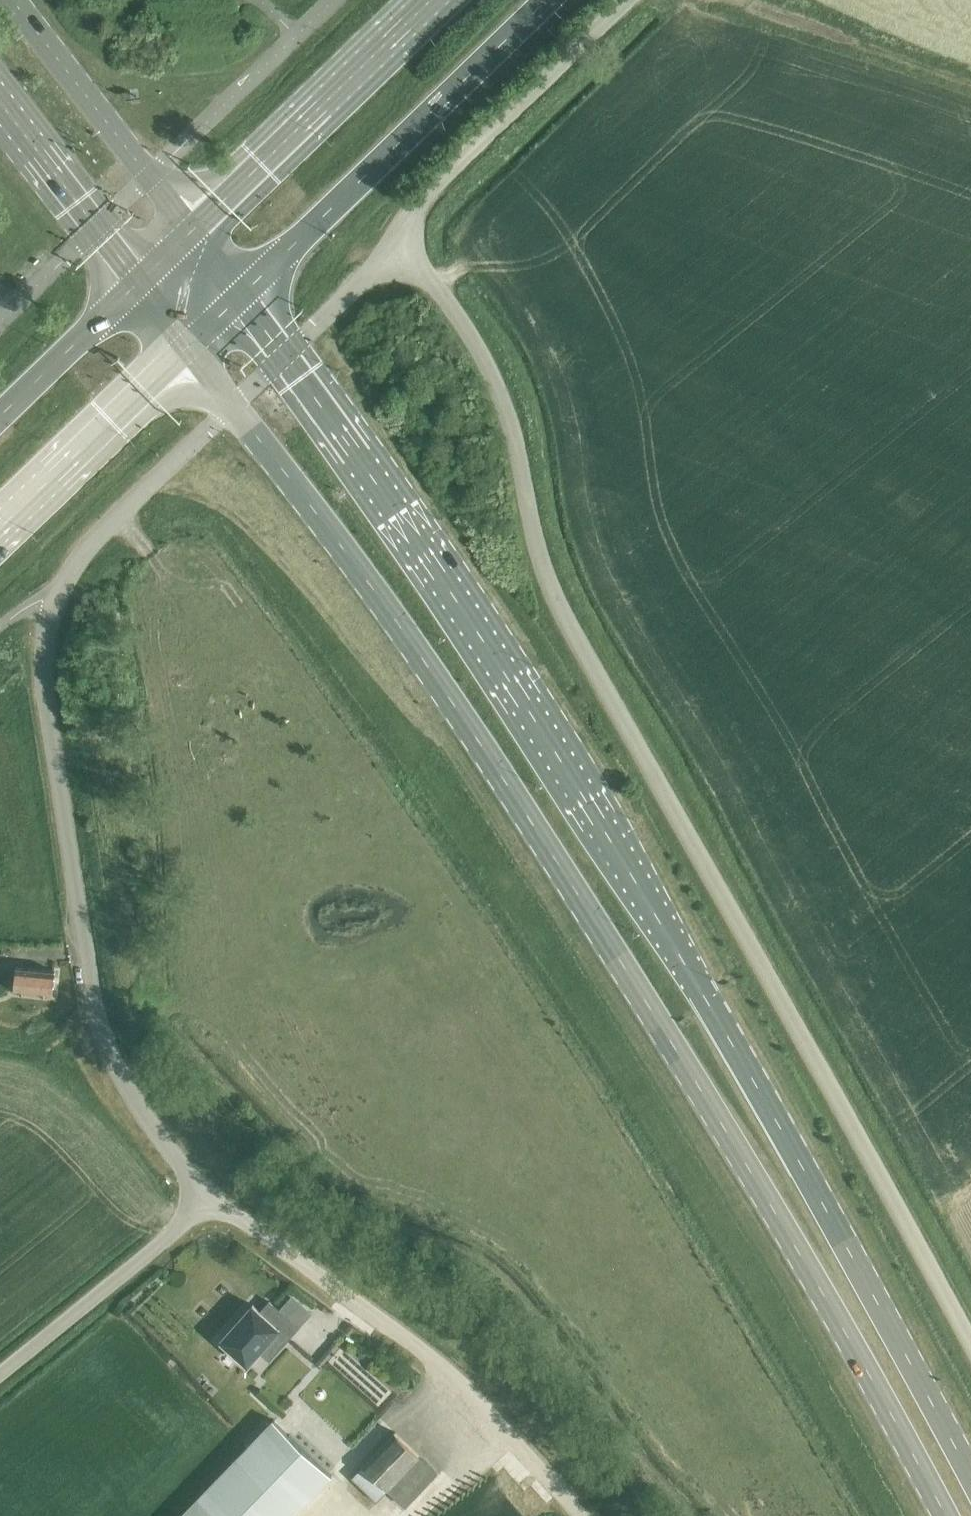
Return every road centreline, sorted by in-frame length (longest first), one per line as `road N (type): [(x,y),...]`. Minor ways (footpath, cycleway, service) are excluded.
road 1 (primary): [(233,406),(475,733),(723,1124),(945,1515)]
road 2 (primary): [(970,1477),(758,1085),(532,710),(422,540),(285,356)]
road 3 (track): [(174,461),(236,494),(582,989),(877,1515)]
road 4 (unclassified): [(970,1343),(569,622),(534,545),(511,428),(486,359),(449,302),(395,246)]
road 5 (unclassified): [(207,1202),(133,1104),(92,1009),(44,673),(51,608),(68,572),(101,525),(233,406)]
road 6 (unclassified): [(583,1515),(424,1354),(207,1202)]
road 7 (primary): [(243,296),(549,0)]
road 8 (unclassified): [(395,246),(432,190),(627,0)]
road 9 (primary): [(428,0),(193,230)]
road 10 (secondary): [(193,230),(12,0)]
road 11 (unclassified): [(0,1371),(207,1202)]
road 12 (track): [(721,0),(970,89)]
road 13 (primary): [(0,528),(189,348)]
road 14 (secondary): [(0,97),(139,281)]
road 15 (primary): [(139,281),(0,416)]
road 16 (unclassified): [(285,356),(395,246)]

